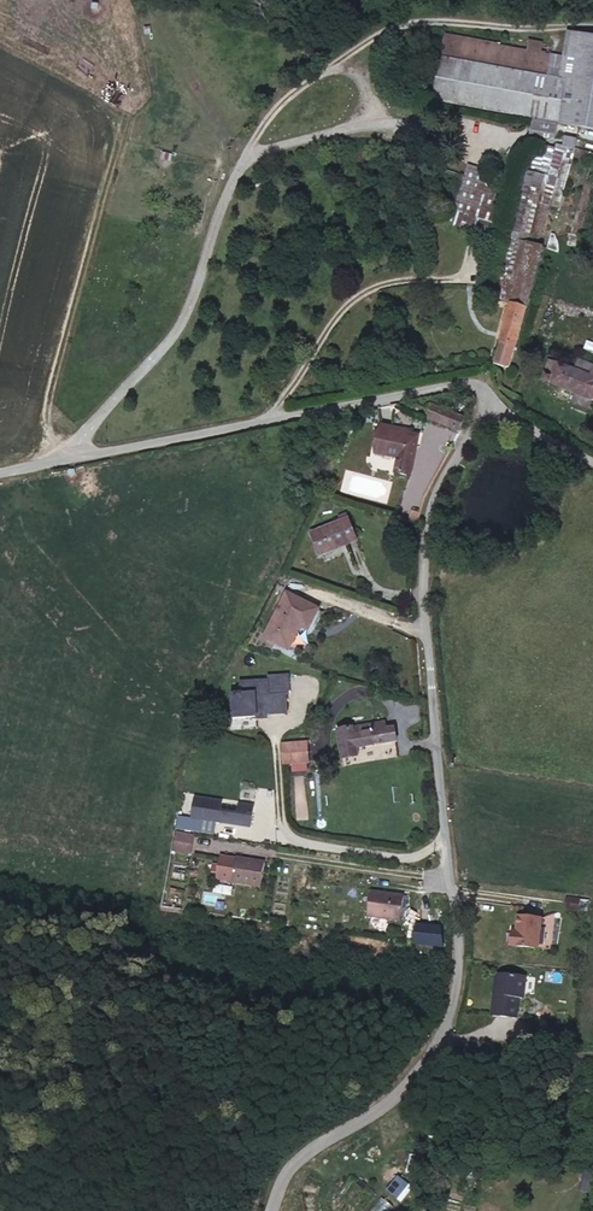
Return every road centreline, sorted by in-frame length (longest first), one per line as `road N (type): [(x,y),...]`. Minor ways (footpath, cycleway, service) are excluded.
road 1 (unclassified): [(271,1210),(287,1169),(313,1142),(398,1088),(444,1030),(458,994),(420,604),(421,543),(449,455),(490,411),(487,393)]
road 2 (unclassified): [(75,458),(95,419),(180,326),(229,190),(250,156)]
road 3 (unclassified): [(275,417),(337,317),(382,286),(466,279),(471,245)]
road 4 (unclassified): [(329,67),(395,29),(472,23),(592,31)]
road 5 (unclassified): [(487,393),(484,374),(275,417)]
road 6 (unclassified): [(275,417),(75,458)]
road 7 (unclassified): [(250,156),(377,126)]
road 8 (unclassified): [(487,393),(592,465)]
road 9 (unclassified): [(250,156),(270,119),(329,67)]

